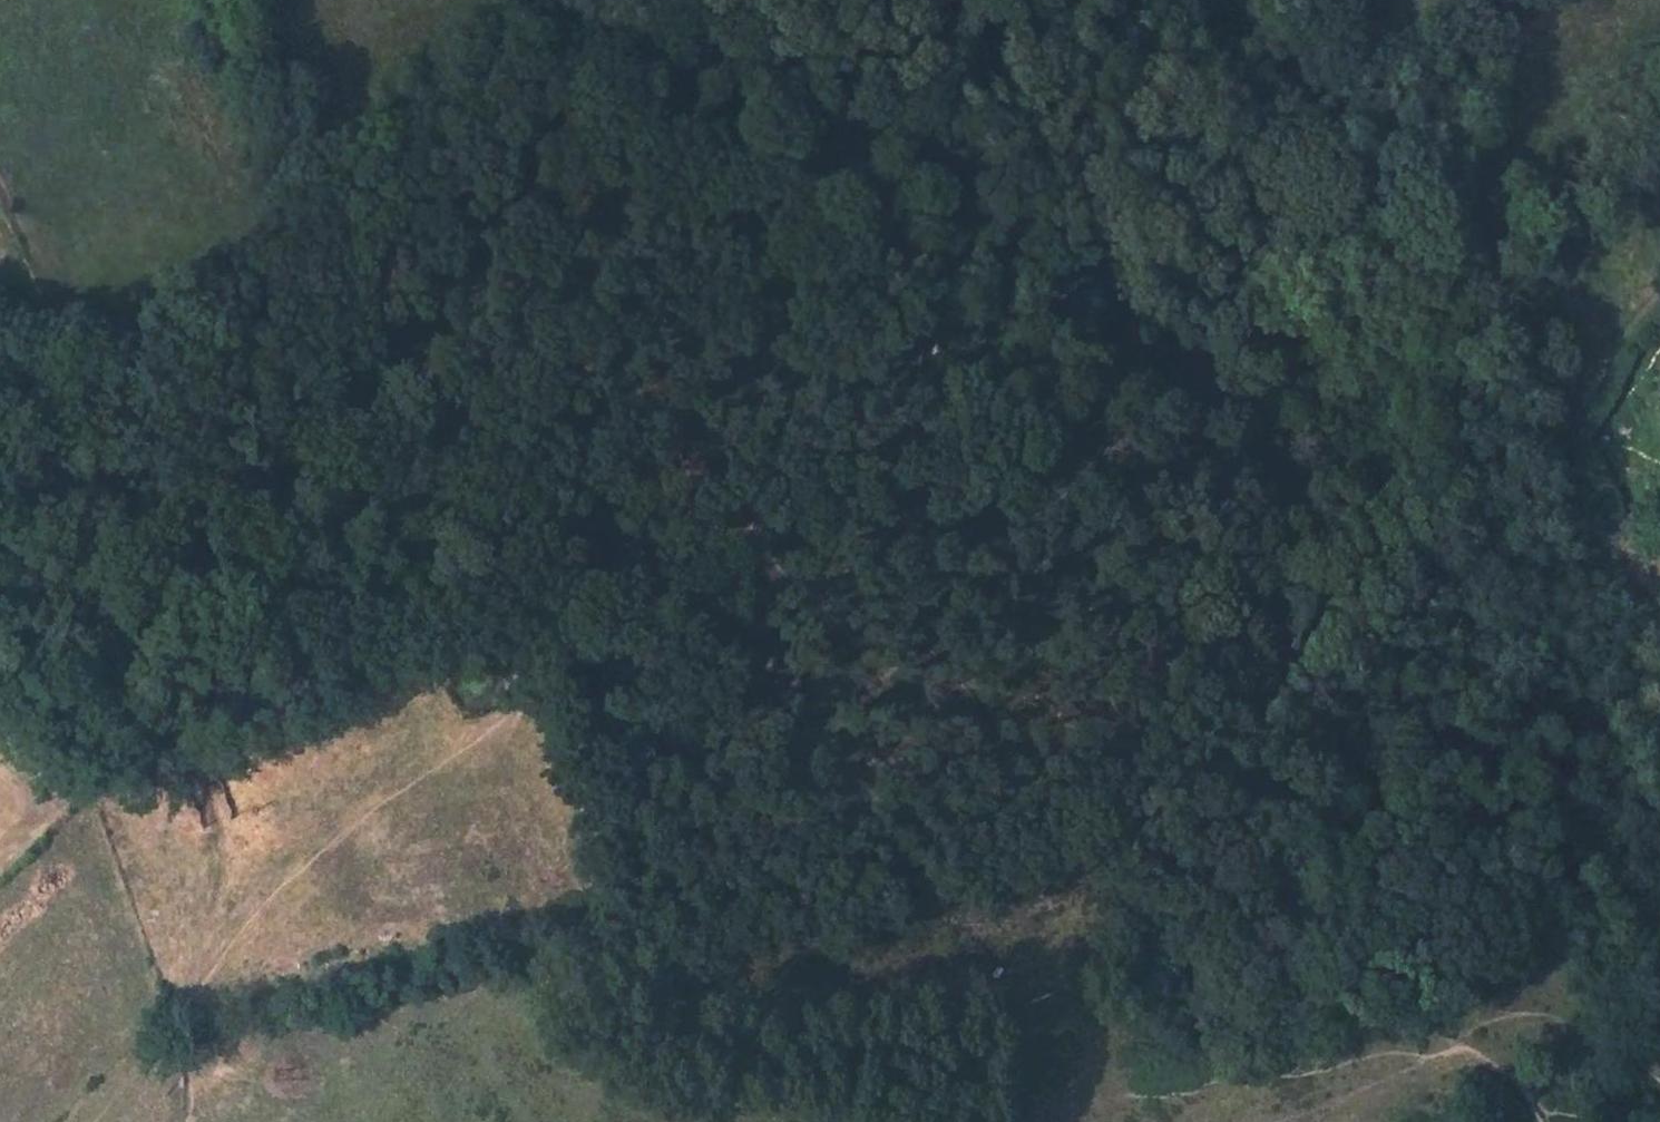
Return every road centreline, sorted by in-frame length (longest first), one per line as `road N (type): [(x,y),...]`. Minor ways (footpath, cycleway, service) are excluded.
road 1 (track): [(1659,319),(1528,495),(1302,699),(1237,744),(1093,715),(885,641),(721,504),(637,353),(523,335),(360,405),(260,414),(98,353),(0,197)]

